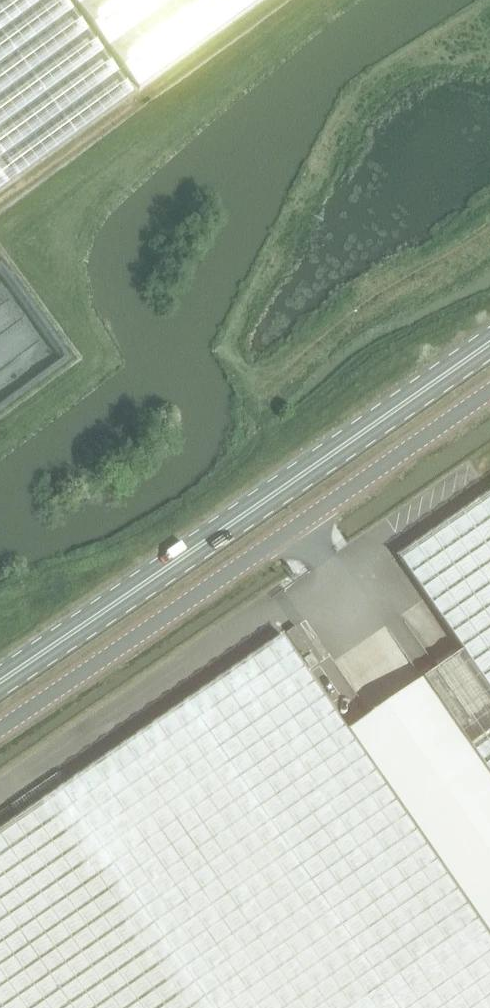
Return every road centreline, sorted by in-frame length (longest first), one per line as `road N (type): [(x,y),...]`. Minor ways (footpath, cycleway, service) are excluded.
road 1 (unclassified): [(0,729),(489,389)]
road 2 (primary): [(0,680),(489,342)]

